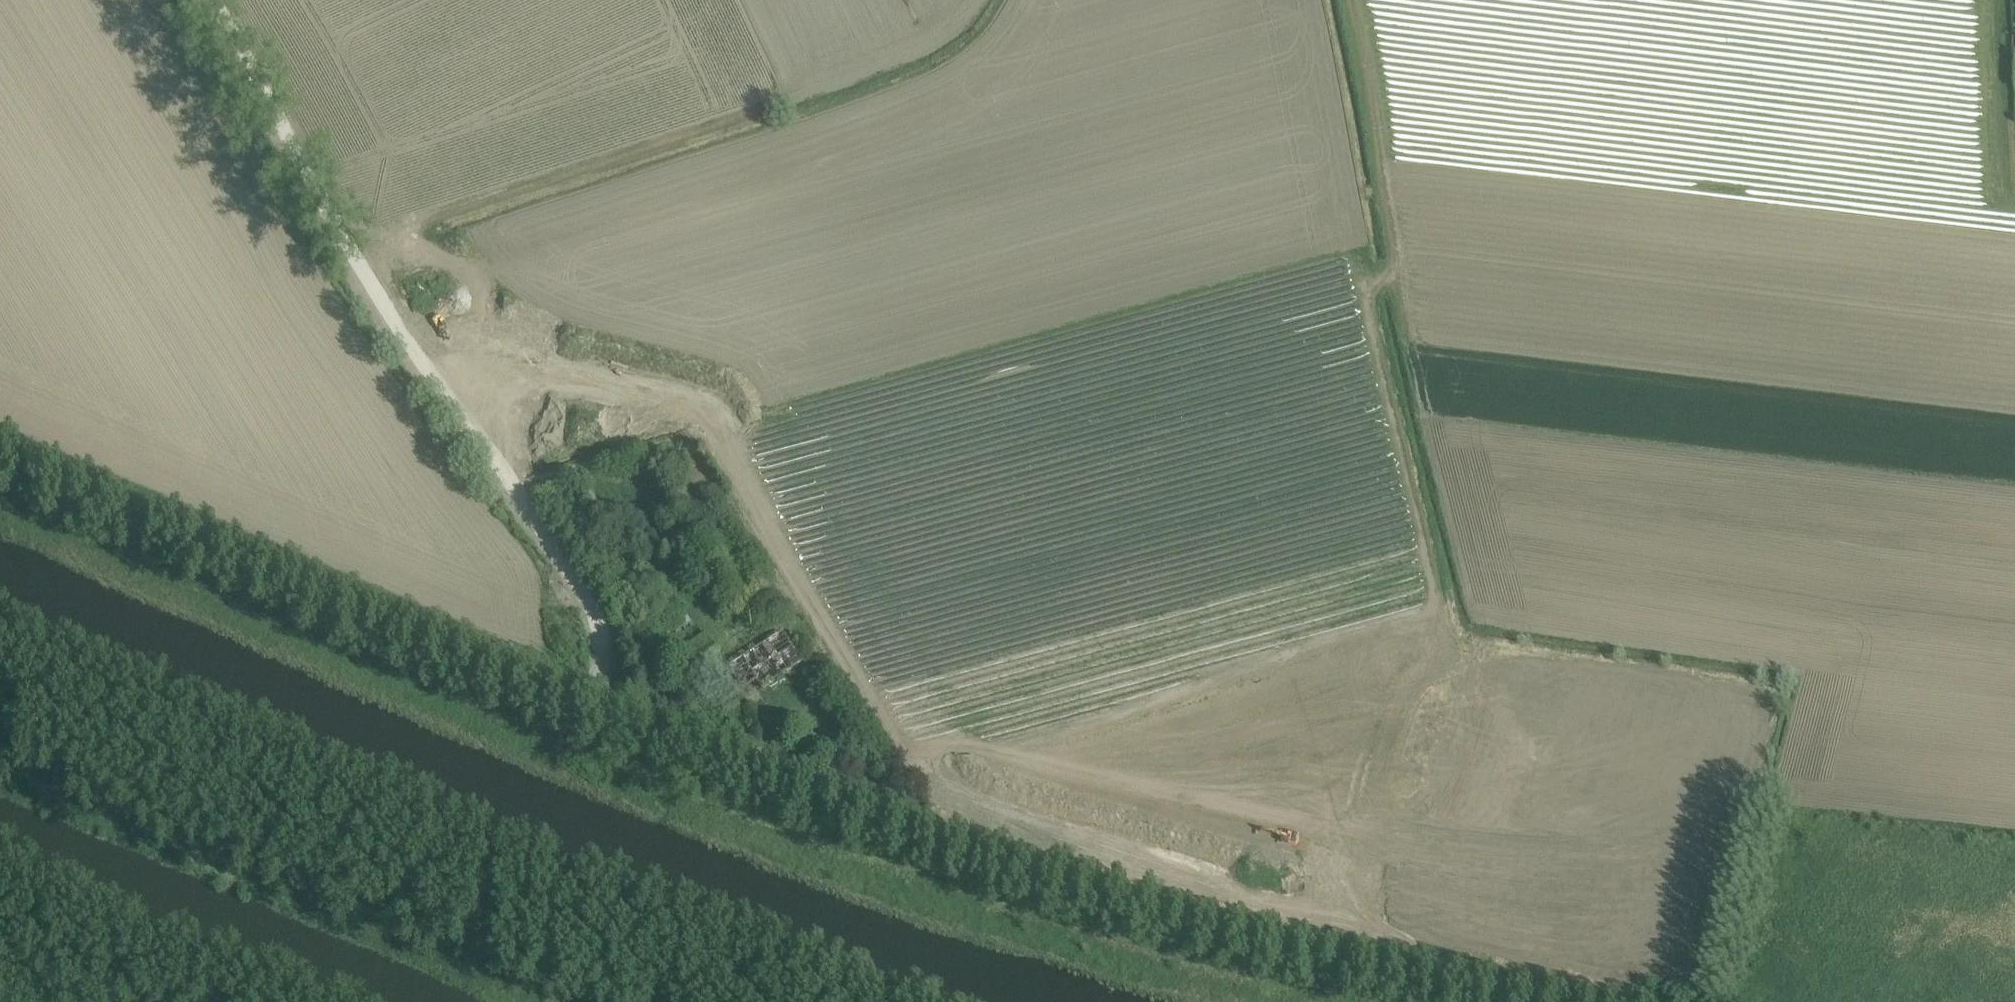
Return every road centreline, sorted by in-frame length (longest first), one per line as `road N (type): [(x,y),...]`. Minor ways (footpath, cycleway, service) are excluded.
road 1 (unclassified): [(0,458),(590,716),(889,829),(1270,951),(1502,1001)]

